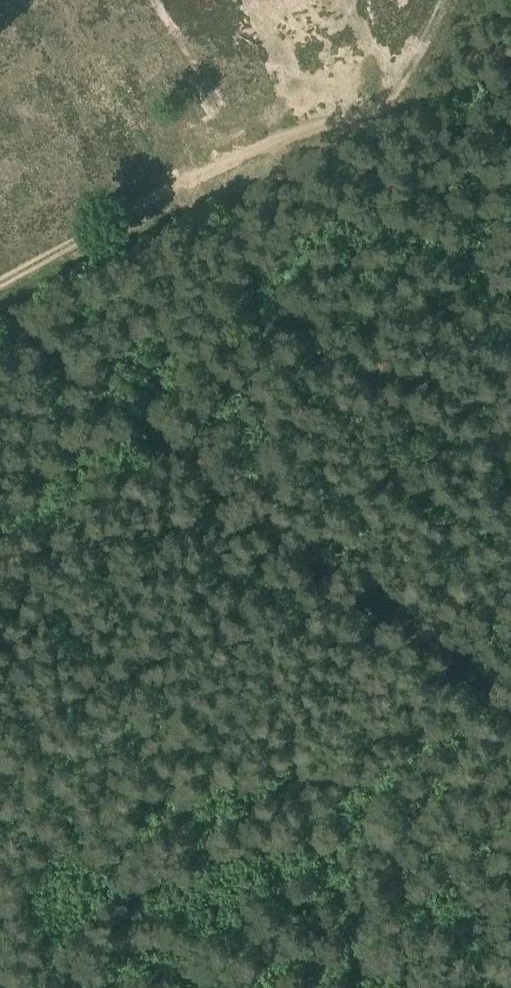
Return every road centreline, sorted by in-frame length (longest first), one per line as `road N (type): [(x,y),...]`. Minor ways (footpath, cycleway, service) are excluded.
road 1 (track): [(409,88),(182,185),(0,290)]

